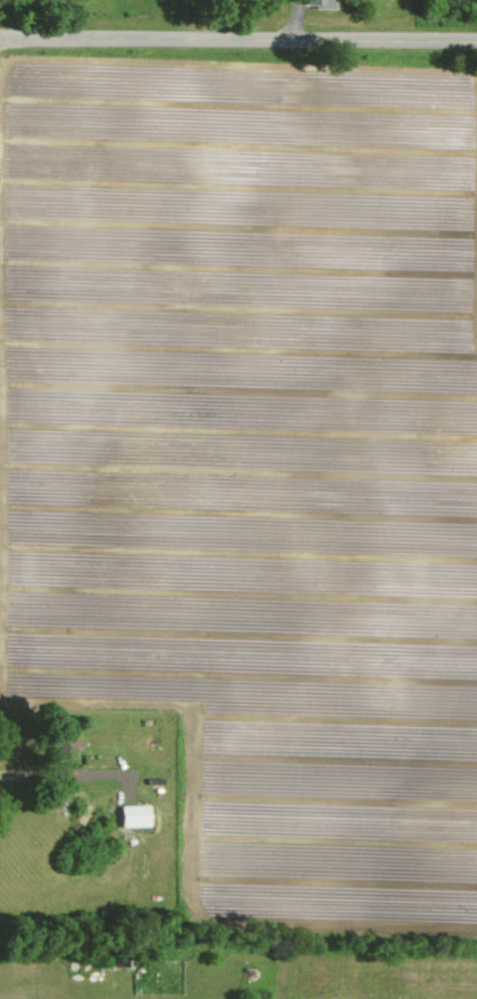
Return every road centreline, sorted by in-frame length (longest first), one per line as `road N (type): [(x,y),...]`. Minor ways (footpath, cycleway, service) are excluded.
road 1 (residential): [(476,35),(0,34)]

